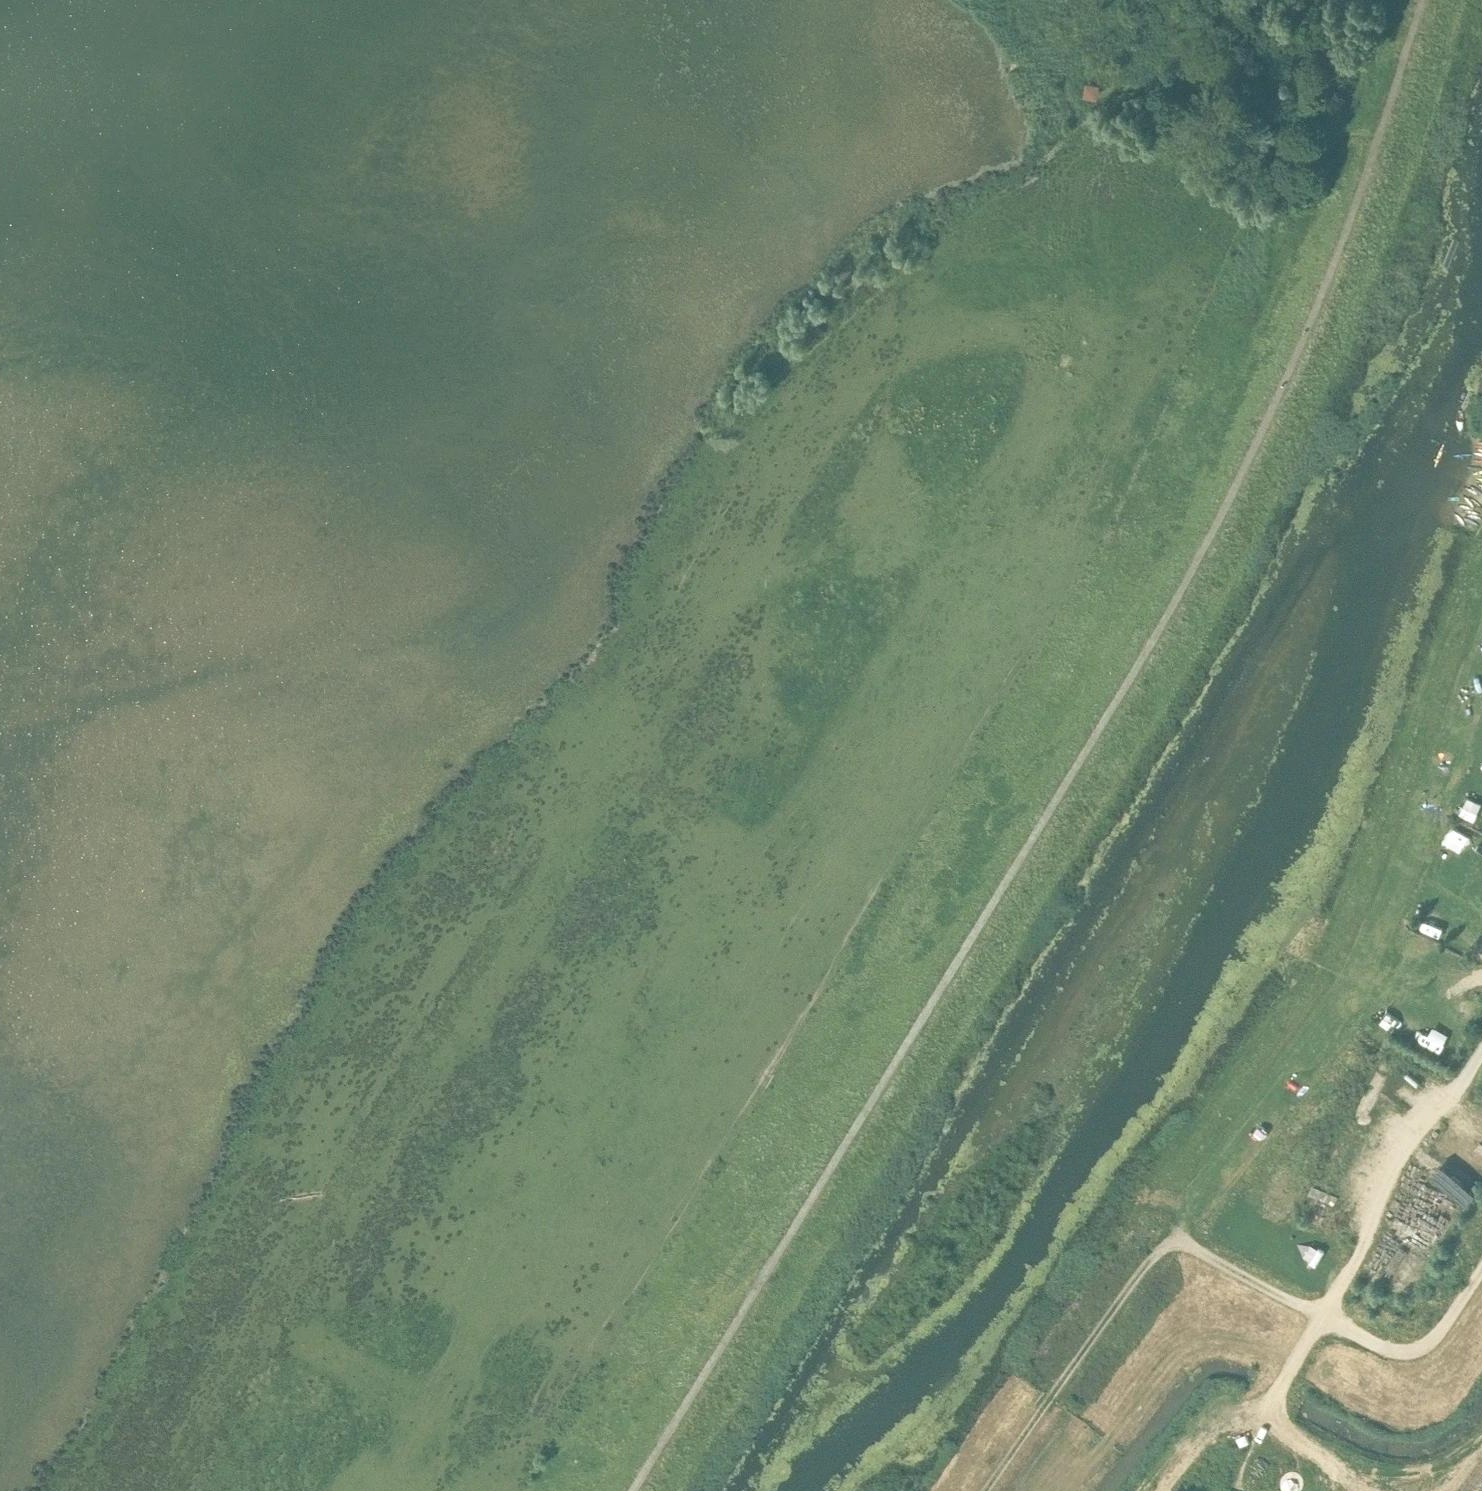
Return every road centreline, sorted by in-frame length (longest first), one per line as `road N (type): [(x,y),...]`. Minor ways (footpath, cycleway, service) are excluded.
road 1 (track): [(1481,1270),(1434,1339),(1397,1353),(1173,1242),(995,1490)]

